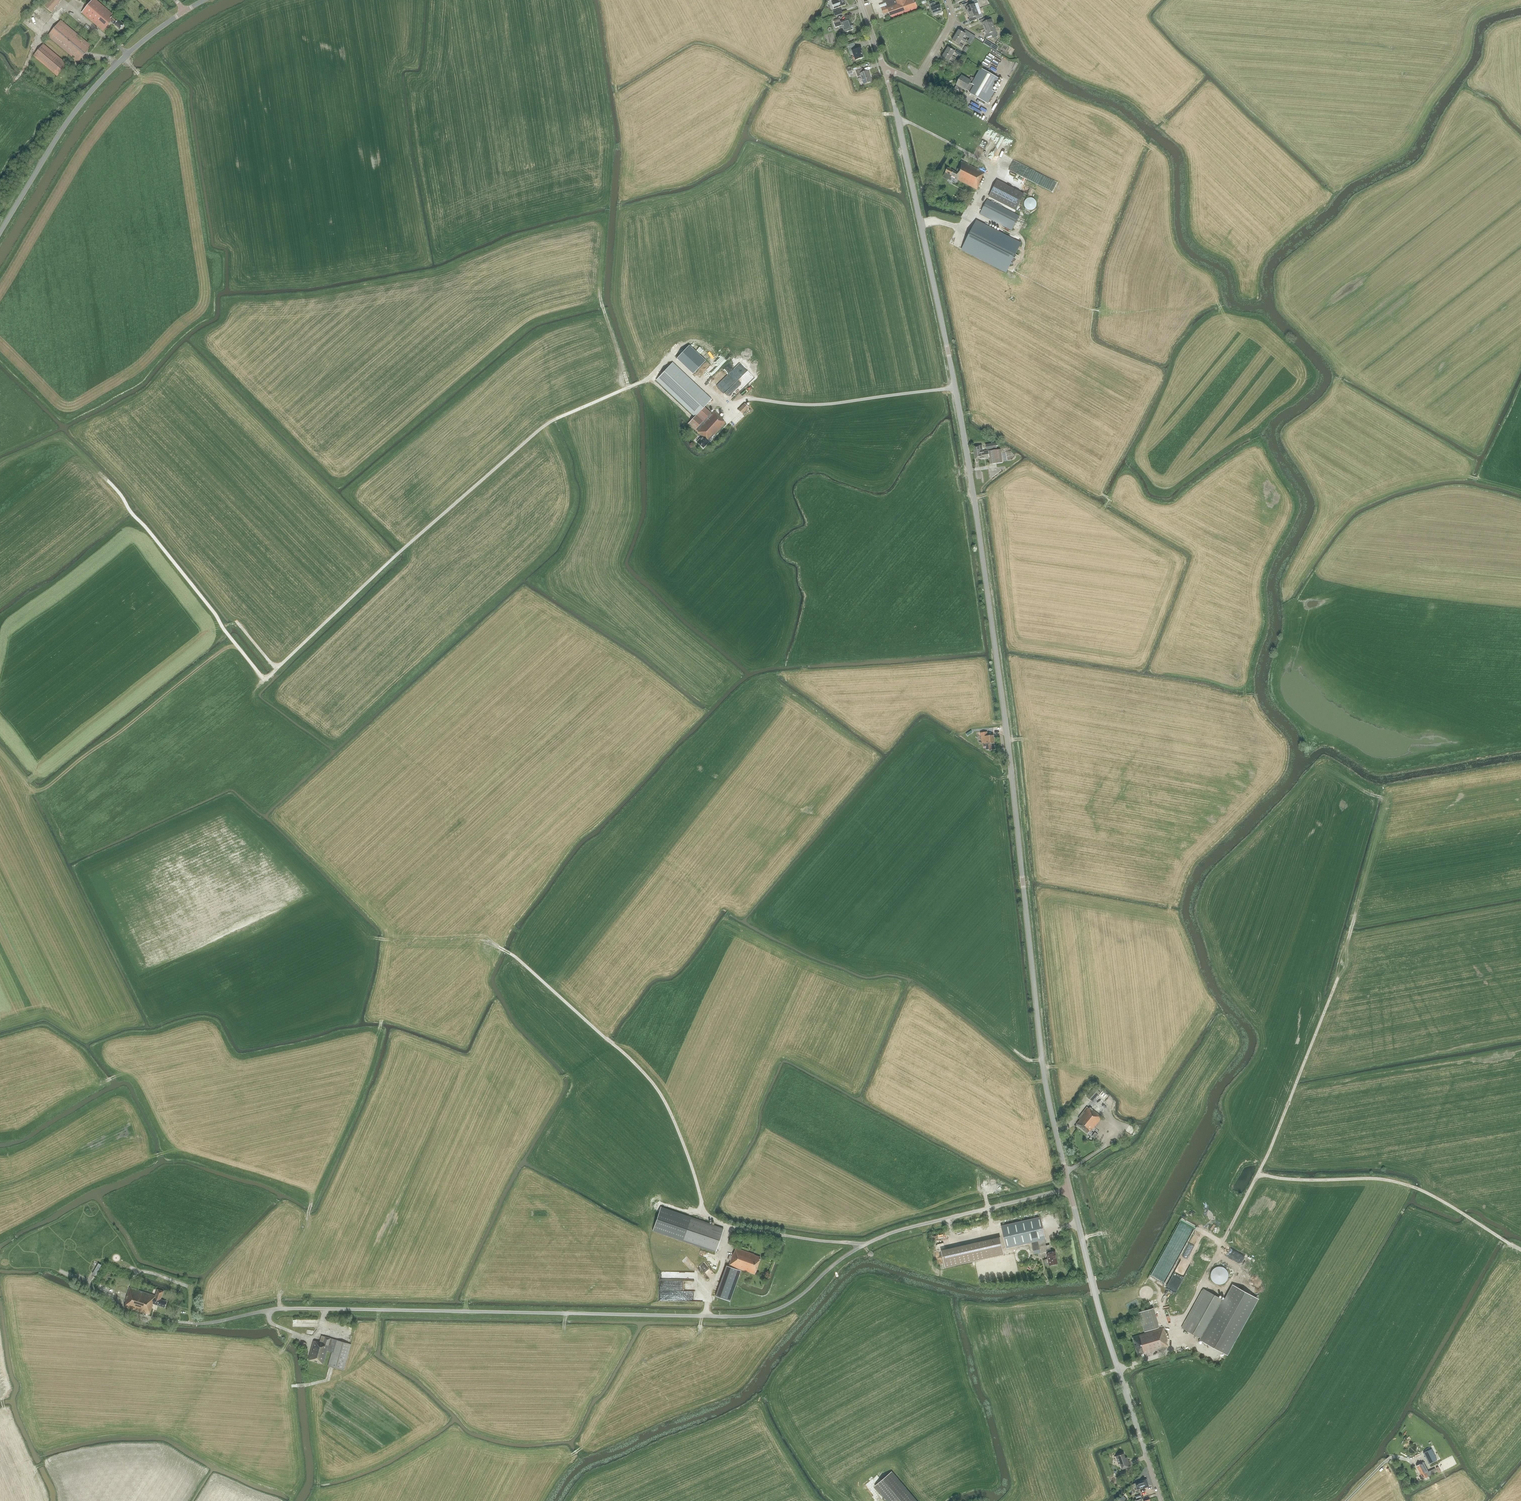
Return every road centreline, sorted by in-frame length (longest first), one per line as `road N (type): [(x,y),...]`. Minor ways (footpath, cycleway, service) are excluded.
road 1 (tertiary): [(1070,1189),(1042,1061),(968,458),(886,72)]
road 2 (unclassified): [(192,1323),(295,1308),(759,1315),(791,1303),(842,1259),(887,1234),(1070,1189)]
road 3 (track): [(860,1248),(732,1228),(701,1213),(687,1153),(654,1084),(510,953),(487,941),(370,937)]
road 4 (track): [(1181,1347),(1176,1329),(1276,1137),(1338,980),(1369,872)]
road 5 (tertiary): [(1161,1500),(1070,1189)]
road 6 (tertiary): [(0,232),(91,92),(146,38),(204,0)]
road 7 (track): [(1258,1175),(1404,1184),(1520,1250)]
road 8 (track): [(378,1310),(374,1338),(353,1368),(291,1386)]

